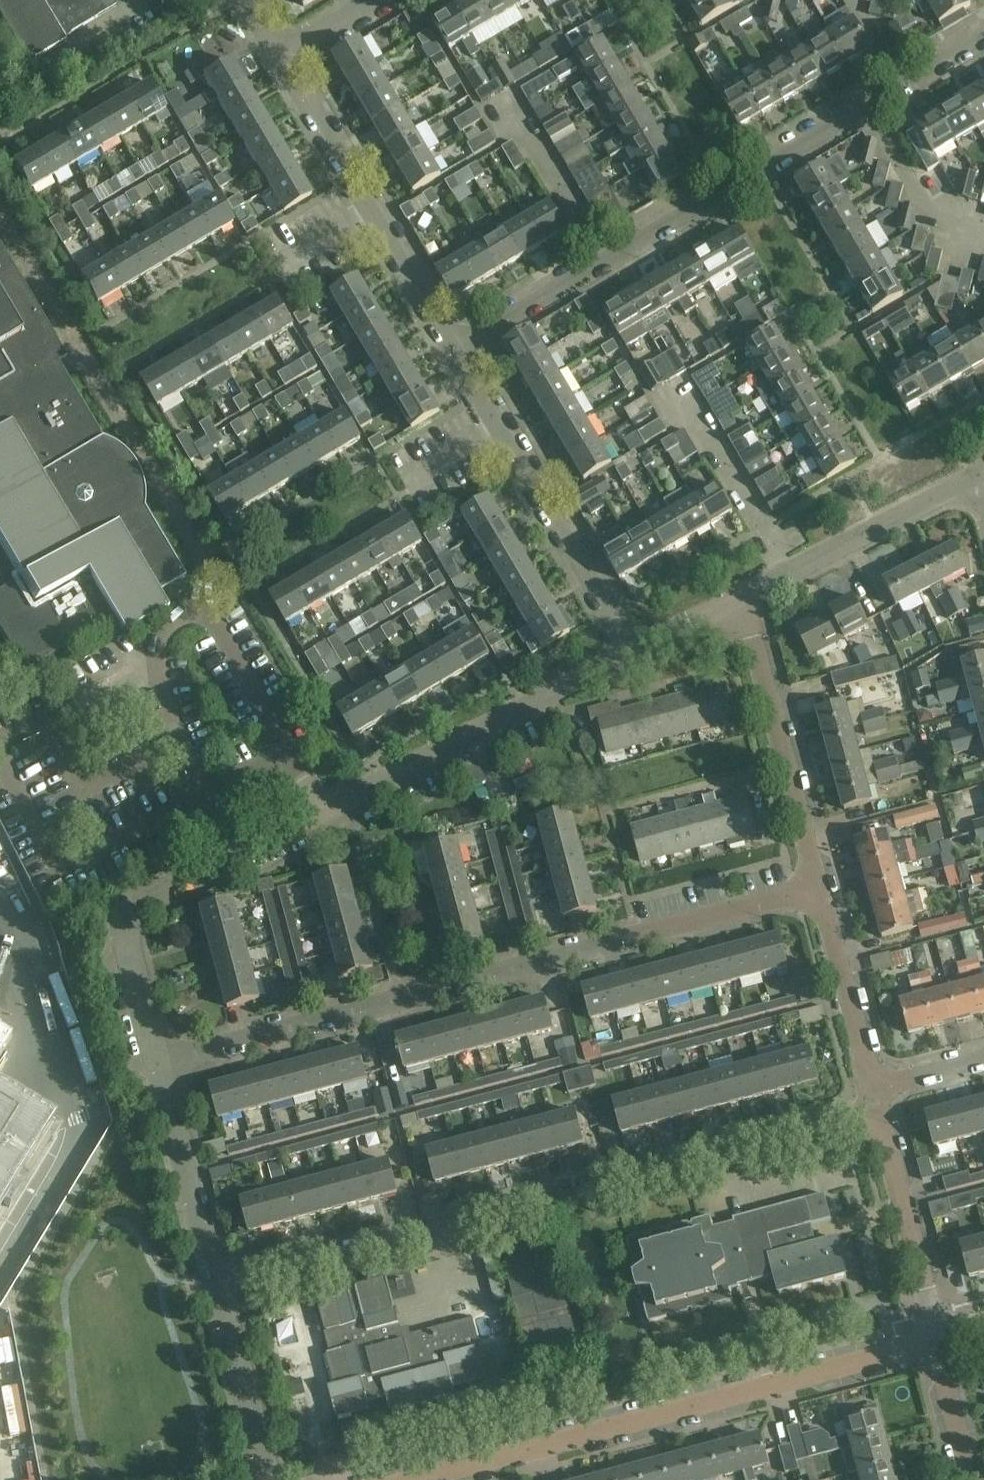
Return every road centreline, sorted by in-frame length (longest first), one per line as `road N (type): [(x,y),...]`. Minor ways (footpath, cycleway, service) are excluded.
road 1 (residential): [(159,1061),(128,942),(142,901),(632,651)]
road 2 (residential): [(159,1061),(818,891)]
road 3 (residential): [(217,1286),(841,1120),(867,1124)]
road 4 (residential): [(454,352),(983,40)]
road 5 (residential): [(377,1479),(933,1331)]
road 6 (residential): [(818,891),(742,596)]
road 7 (residential): [(742,596),(980,473)]
road 8 (residential): [(632,651),(499,427)]
road 9 (residential): [(217,1286),(159,1061)]
road 10 (residential): [(933,1331),(885,1140),(867,1124)]
road 11 (residential): [(263,1479),(217,1286)]
road 12 (residential): [(877,1075),(858,1051),(818,891)]
road 13 (residential): [(371,210),(279,55)]
road 14 (residential): [(454,352),(371,210)]
road 15 (residential): [(971,1479),(933,1331)]
road 16 (residential): [(632,651),(742,596)]

